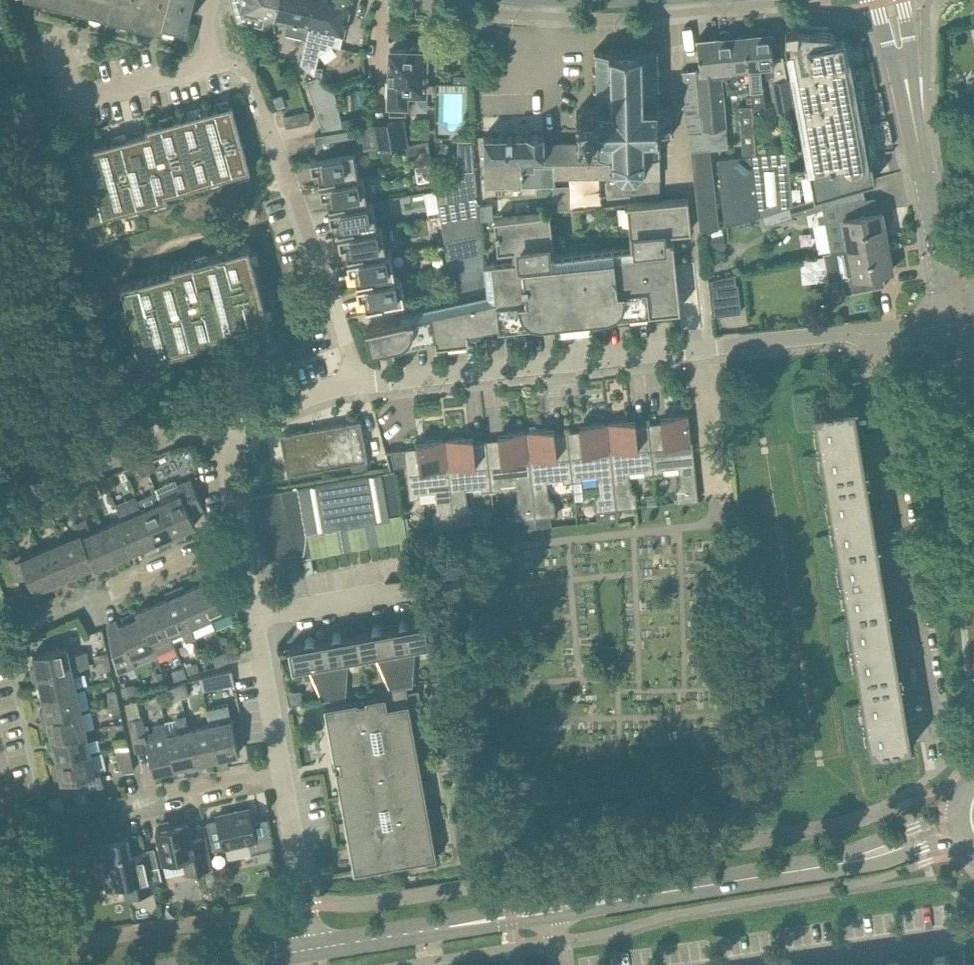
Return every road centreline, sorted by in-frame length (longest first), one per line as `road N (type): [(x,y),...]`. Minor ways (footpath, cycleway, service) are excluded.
road 1 (residential): [(363,388),(871,335)]
road 2 (unclassified): [(941,765),(871,335)]
road 3 (residential): [(240,546),(217,415),(363,388)]
road 4 (tertiary): [(549,911),(811,869)]
road 5 (residential): [(286,157),(363,388)]
road 6 (tertiary): [(311,952),(549,911)]
road 7 (residential): [(281,781),(240,546)]
road 8 (residential): [(240,546),(61,619)]
road 9 (residential): [(311,952),(281,781)]
road 10 (tertiary): [(941,273),(912,109)]
road 11 (tertiary): [(959,798),(932,822),(811,869)]
road 12 (tertiary): [(811,869),(879,864),(947,843),(969,851)]
road 13 (residential): [(281,781),(131,814)]
road 14 (tertiary): [(973,446),(951,326)]

